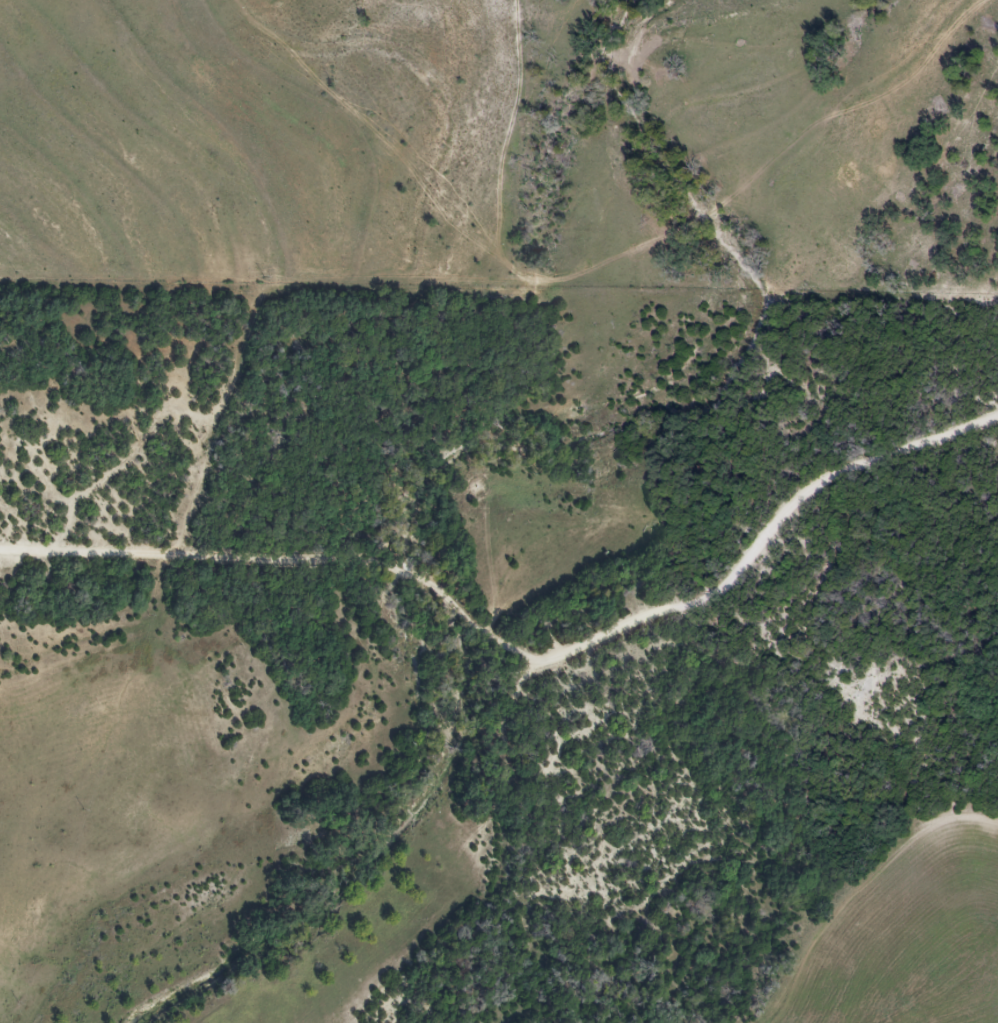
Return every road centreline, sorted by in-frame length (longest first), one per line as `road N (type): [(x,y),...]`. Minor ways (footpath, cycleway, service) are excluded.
road 1 (residential): [(0,531),(346,559),(503,628),(601,608),(876,441),(997,392)]

